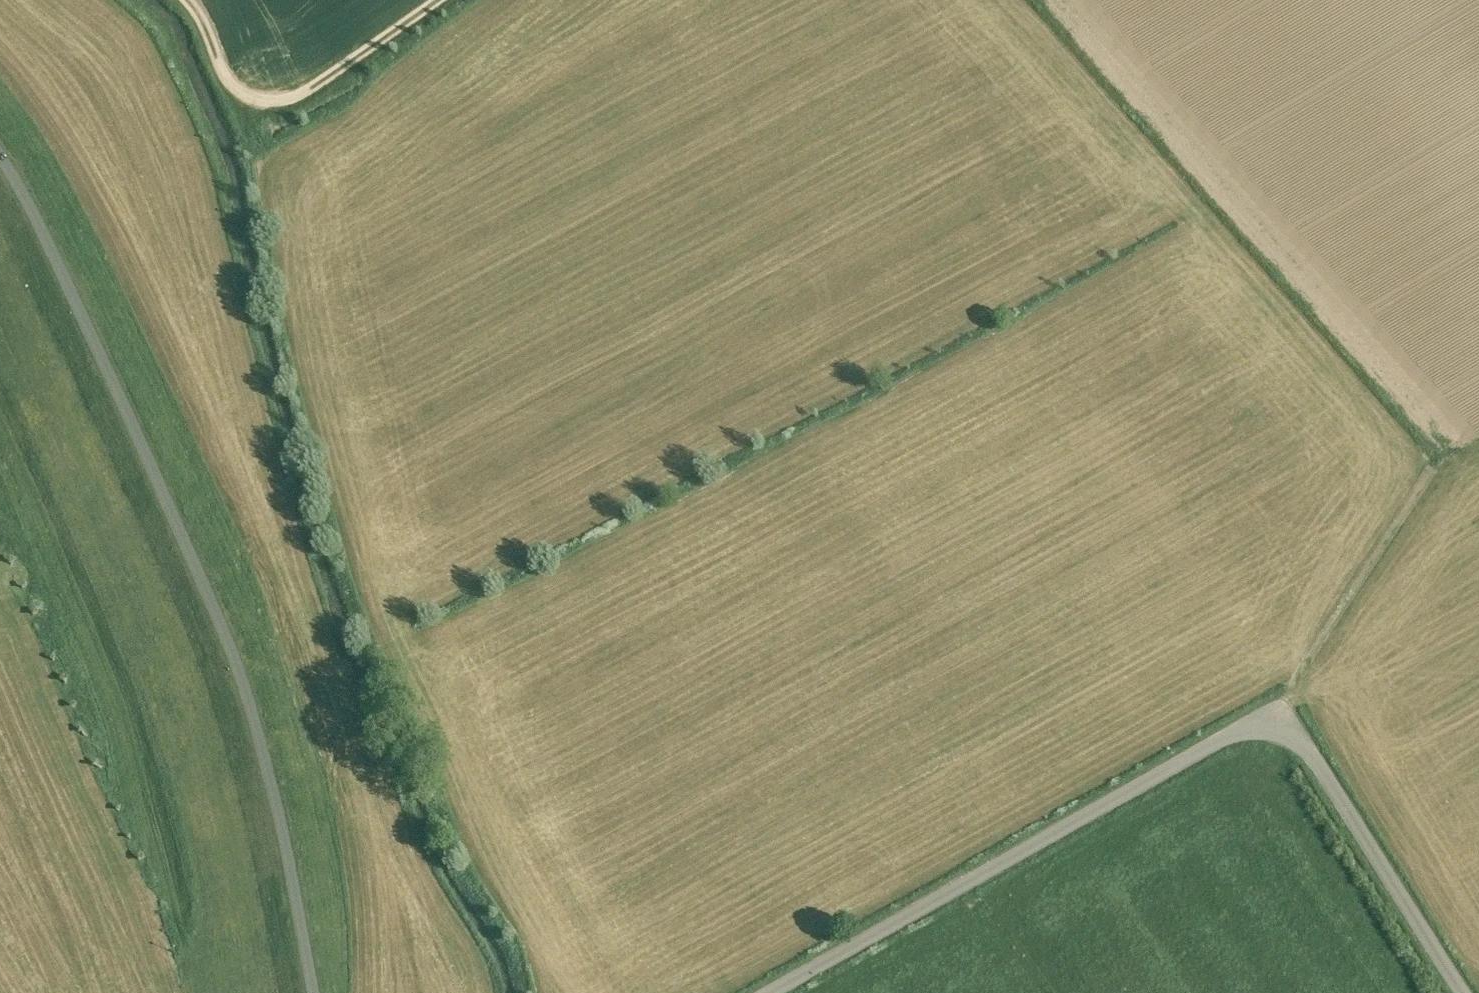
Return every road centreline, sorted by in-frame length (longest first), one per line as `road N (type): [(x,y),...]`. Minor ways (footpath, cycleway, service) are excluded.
road 1 (unclassified): [(768,992),(1224,738),(1263,725),(1300,739),(1463,992)]
road 2 (track): [(187,0),(236,87),(272,99),(316,85),(436,0)]

